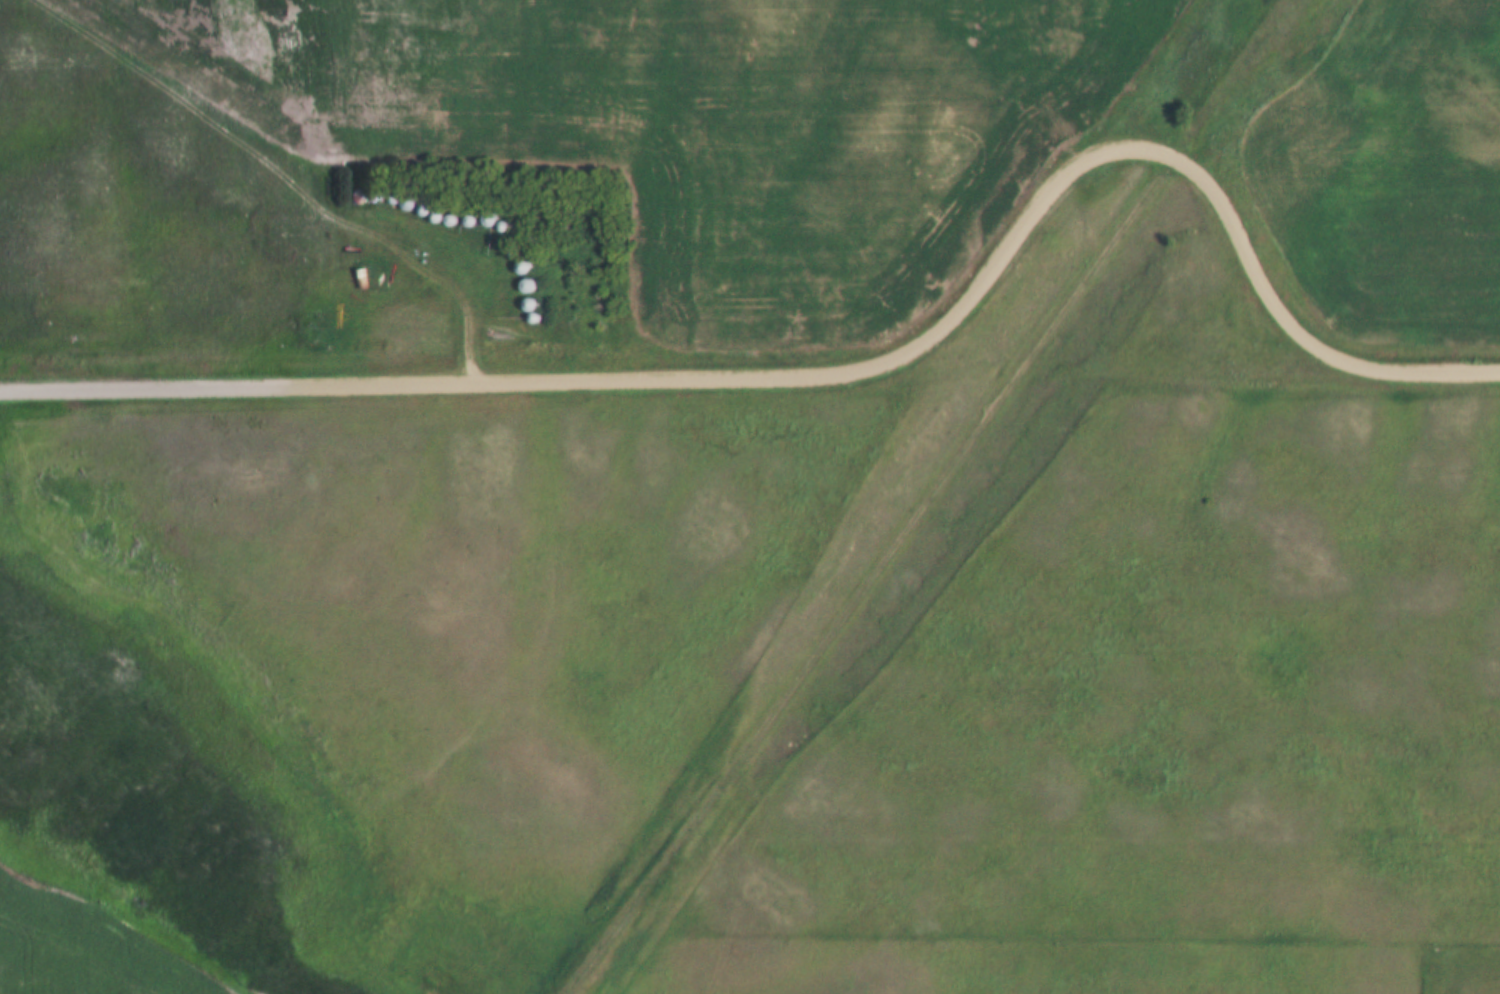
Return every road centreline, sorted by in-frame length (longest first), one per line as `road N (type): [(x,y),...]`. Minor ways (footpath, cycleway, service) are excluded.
road 1 (residential): [(0,390),(854,366),(933,330),(975,290),(1076,162),(1130,138),(1207,172),(1285,309),(1321,342),(1392,365),(1499,366)]

